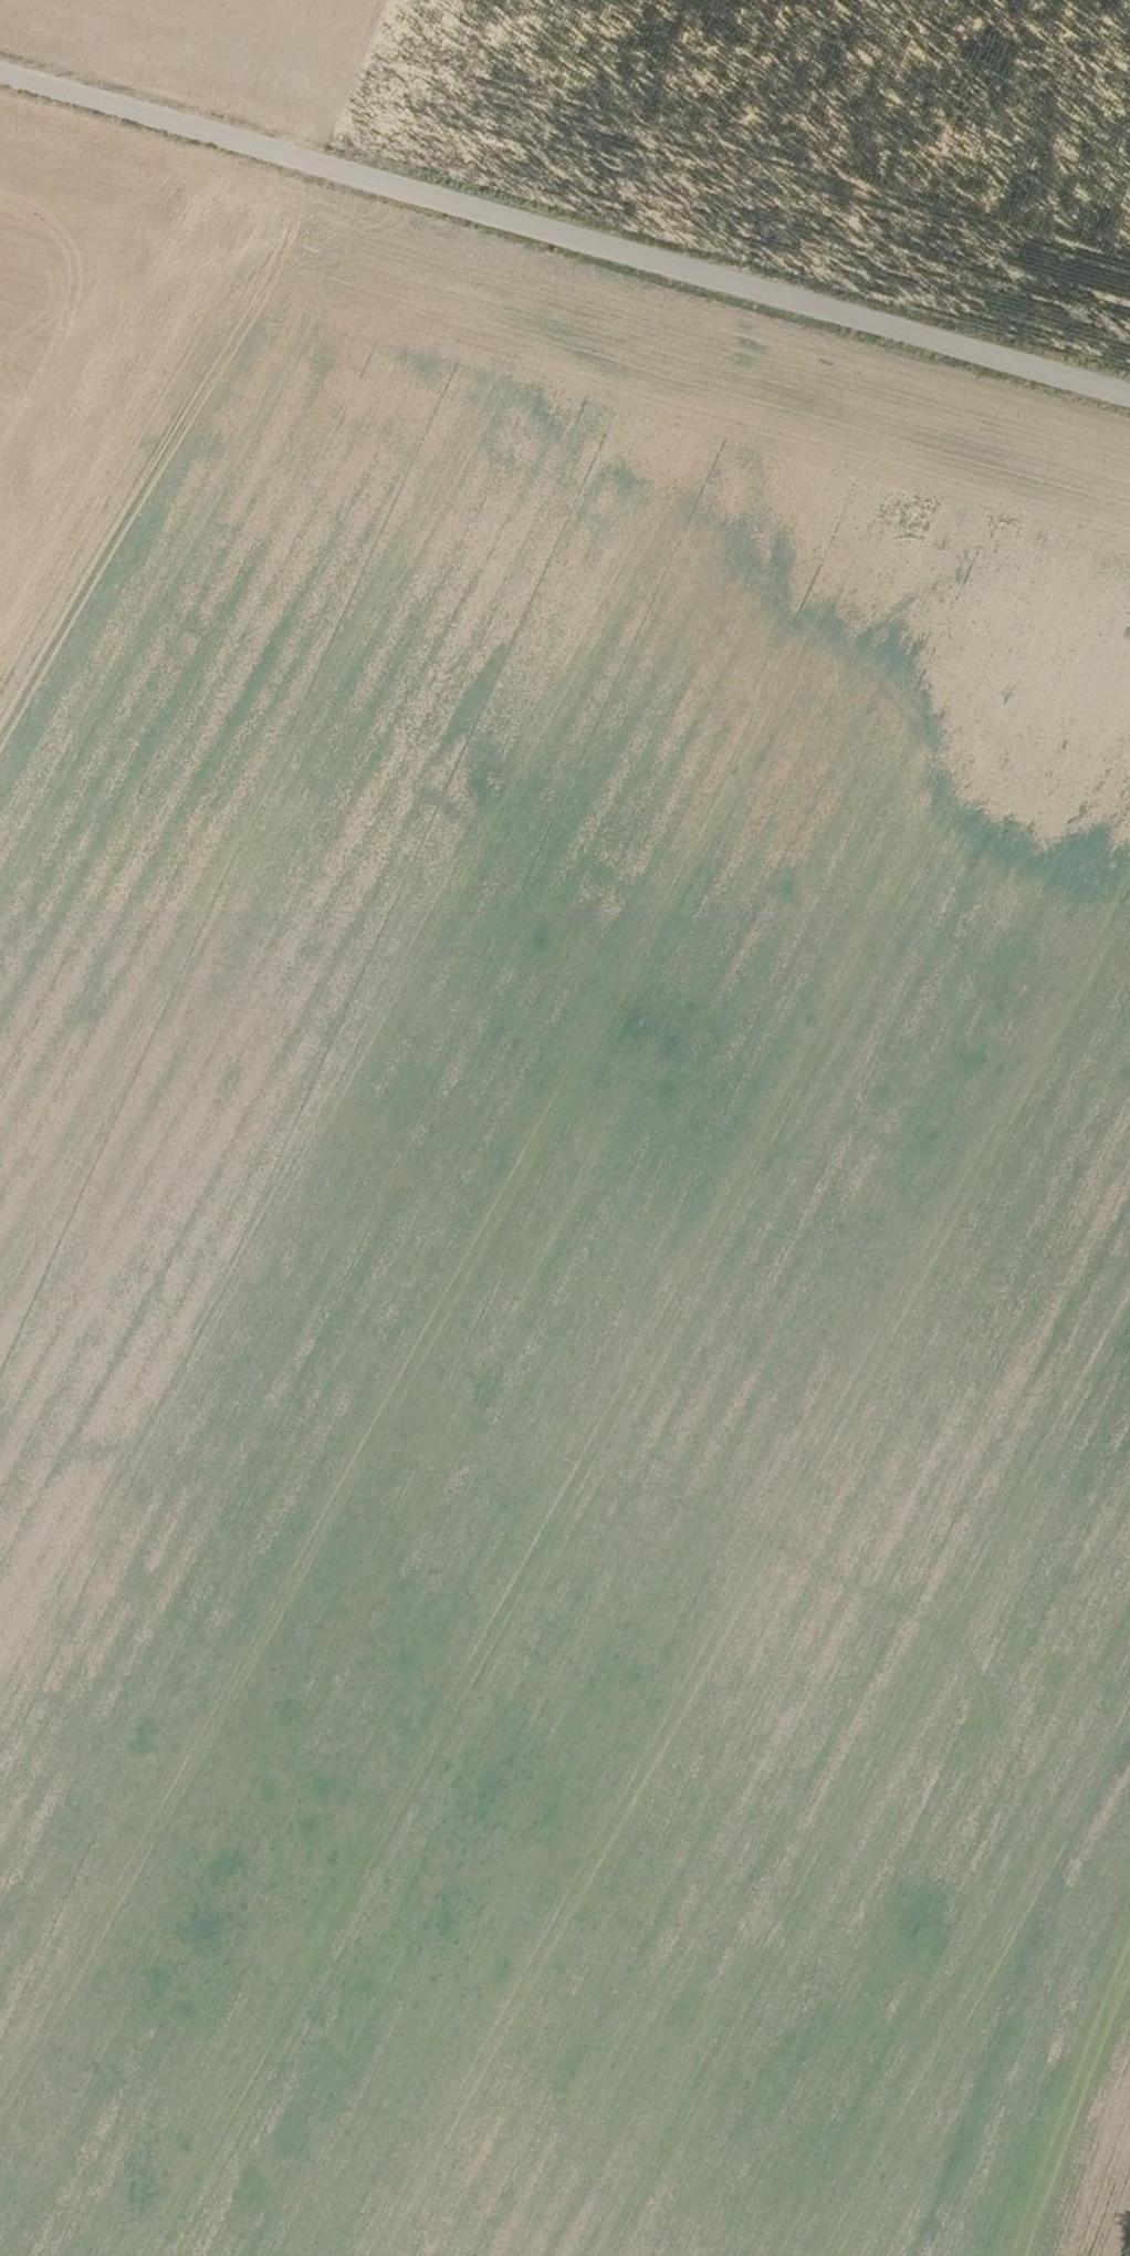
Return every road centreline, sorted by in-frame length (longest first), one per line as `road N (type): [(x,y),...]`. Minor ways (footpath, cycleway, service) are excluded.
road 1 (unclassified): [(1129,394),(0,71)]

